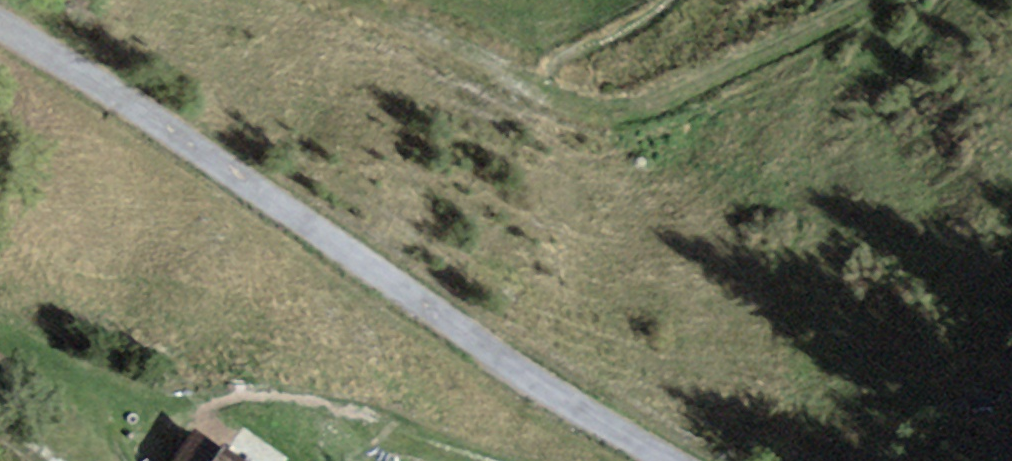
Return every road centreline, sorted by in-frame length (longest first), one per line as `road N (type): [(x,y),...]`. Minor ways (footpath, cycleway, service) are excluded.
road 1 (unclassified): [(676,460),(0,18)]
road 2 (track): [(850,0),(703,79),(635,103),(585,103),(368,0)]

